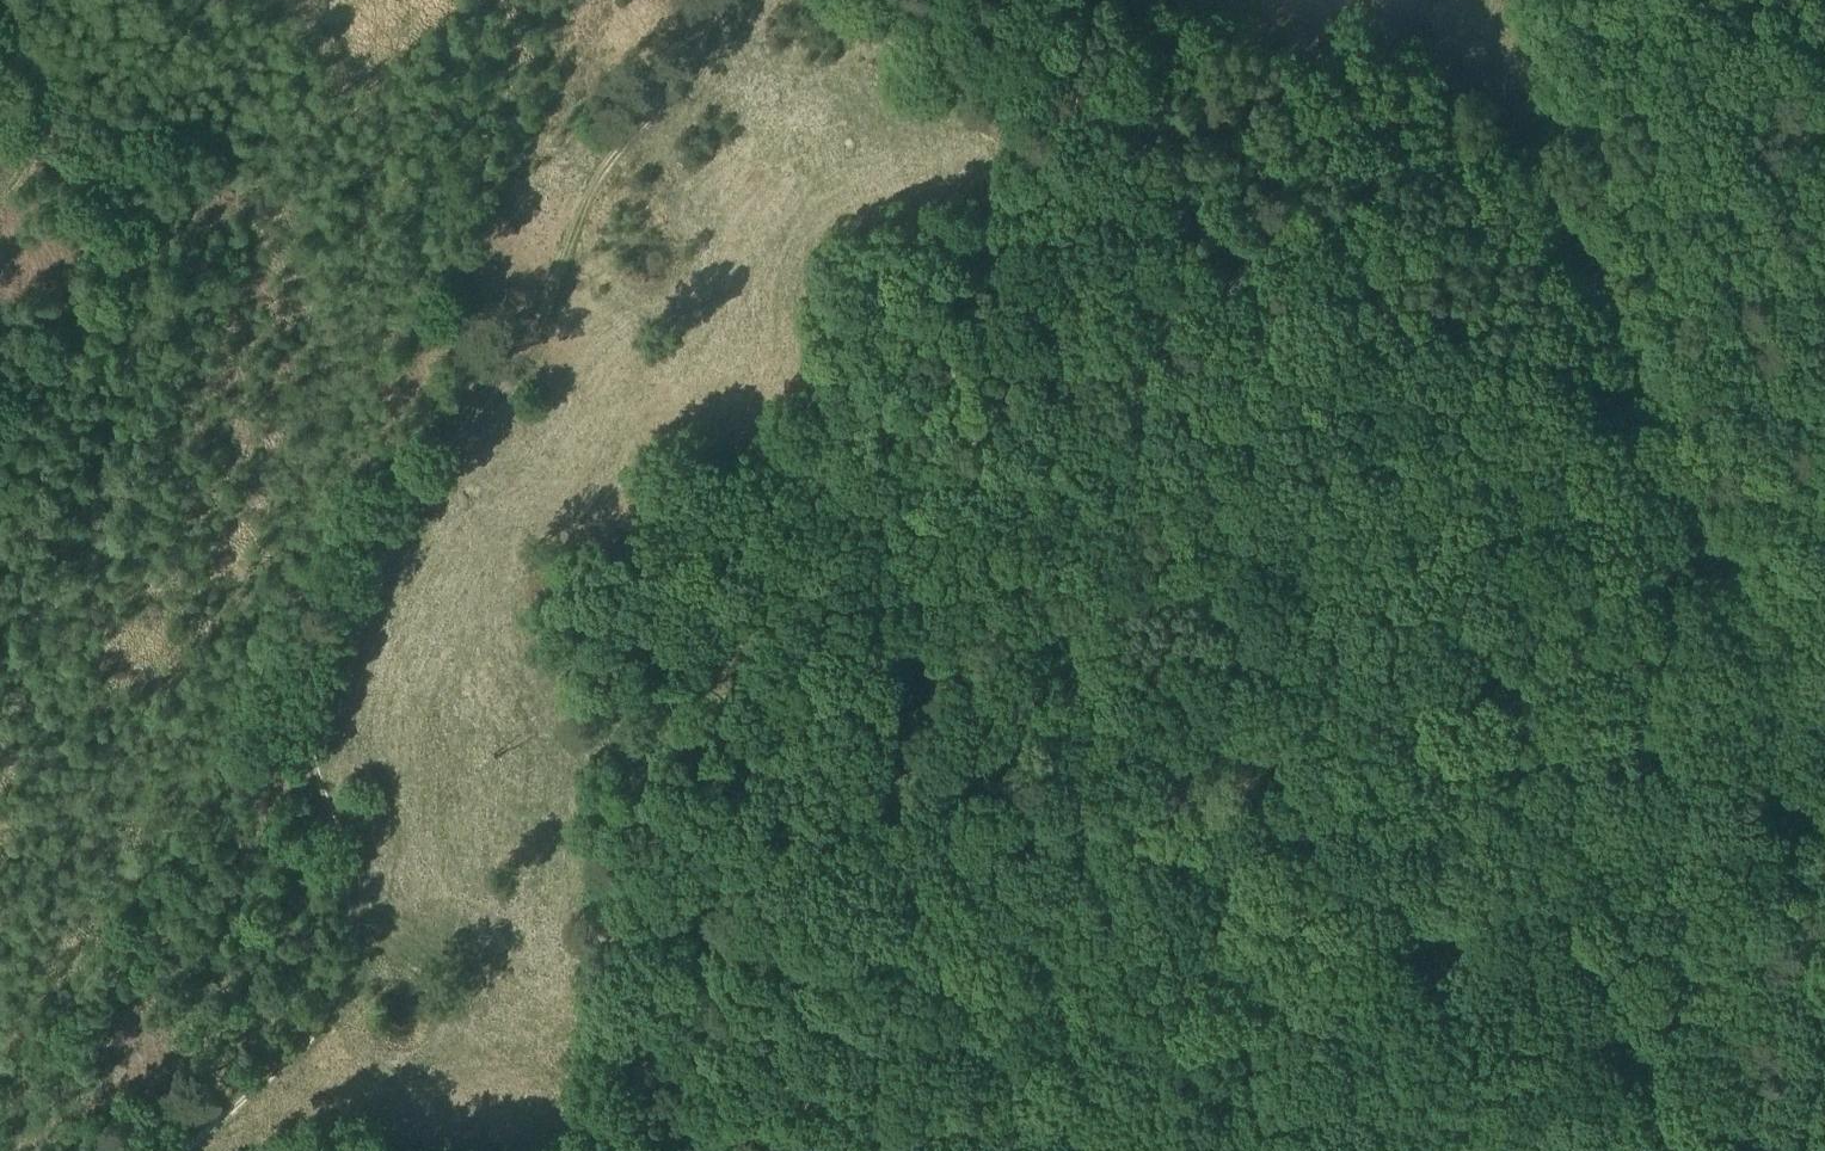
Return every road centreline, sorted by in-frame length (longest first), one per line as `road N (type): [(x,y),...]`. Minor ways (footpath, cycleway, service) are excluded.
road 1 (track): [(0,101),(31,114),(41,156),(0,211)]

